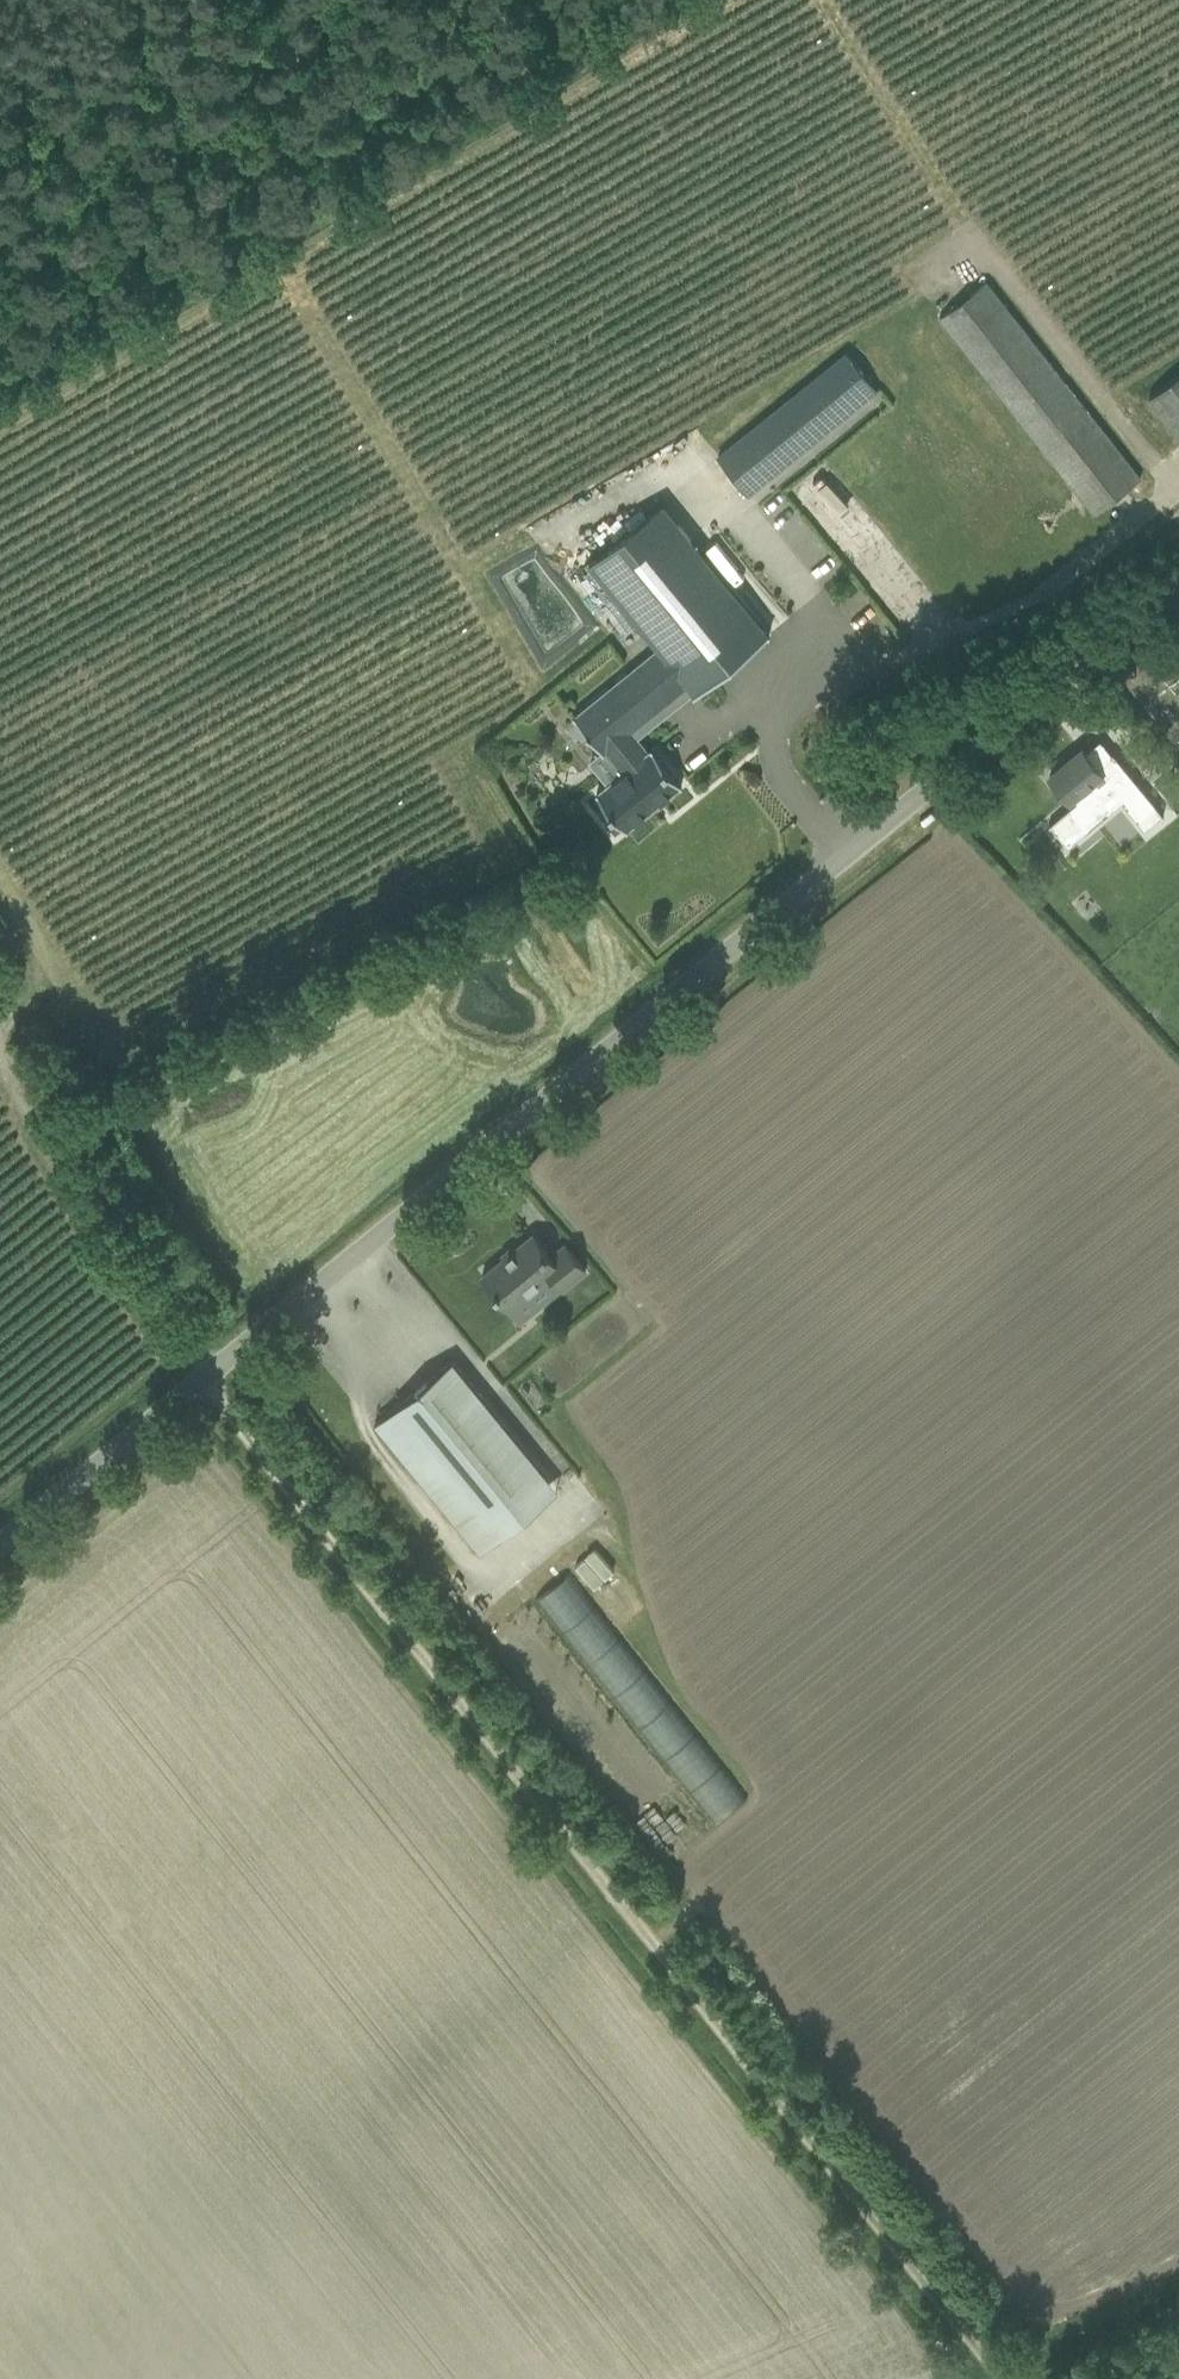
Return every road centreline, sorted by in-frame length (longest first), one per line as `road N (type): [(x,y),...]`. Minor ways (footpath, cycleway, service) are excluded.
road 1 (unclassified): [(0,1548),(1178,589)]
road 2 (track): [(1001,2378),(203,1383)]
road 3 (track): [(47,1127),(203,1383)]

